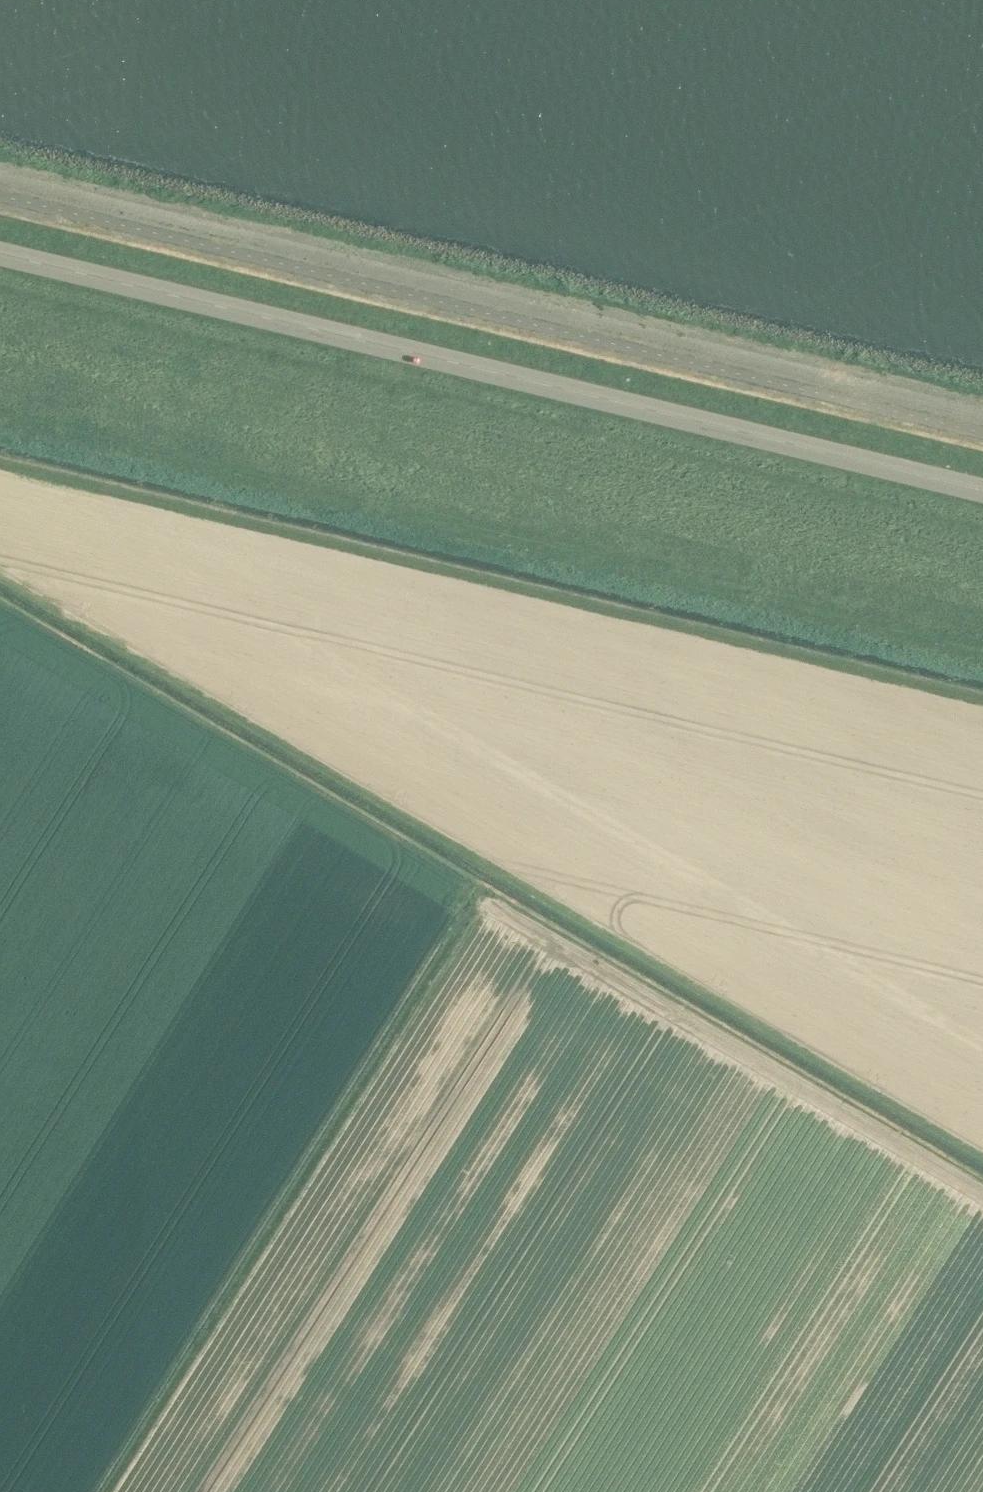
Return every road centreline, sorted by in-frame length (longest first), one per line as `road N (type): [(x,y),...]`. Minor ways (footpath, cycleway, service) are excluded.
road 1 (tertiary): [(982,492),(0,248)]

